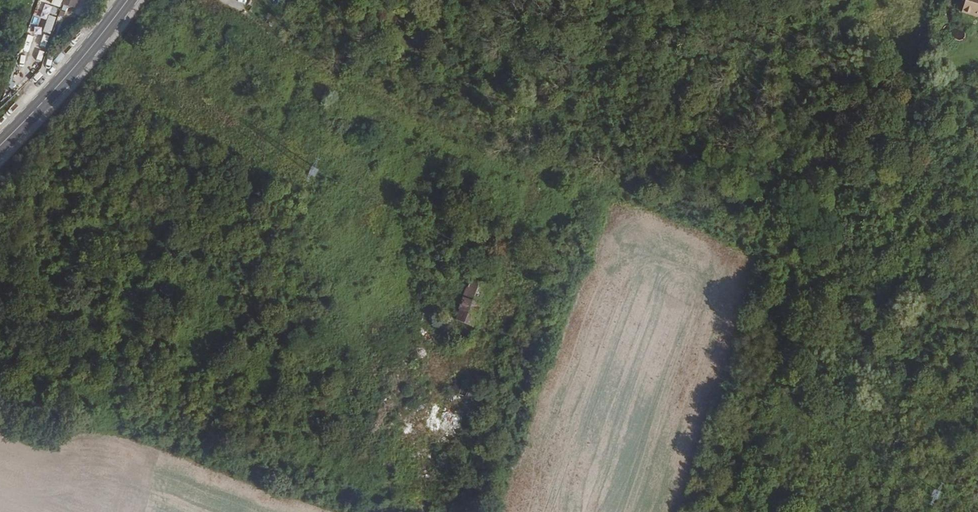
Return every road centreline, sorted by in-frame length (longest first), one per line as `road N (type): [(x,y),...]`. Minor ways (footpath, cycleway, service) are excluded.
road 1 (track): [(535,170),(499,279),(500,303),(467,359),(387,339),(356,312),(354,296),(384,238),(396,170),(422,119)]
road 2 (track): [(535,170),(300,54),(234,0)]
road 3 (track): [(768,252),(977,333)]
road 4 (primary): [(128,0),(0,145)]

